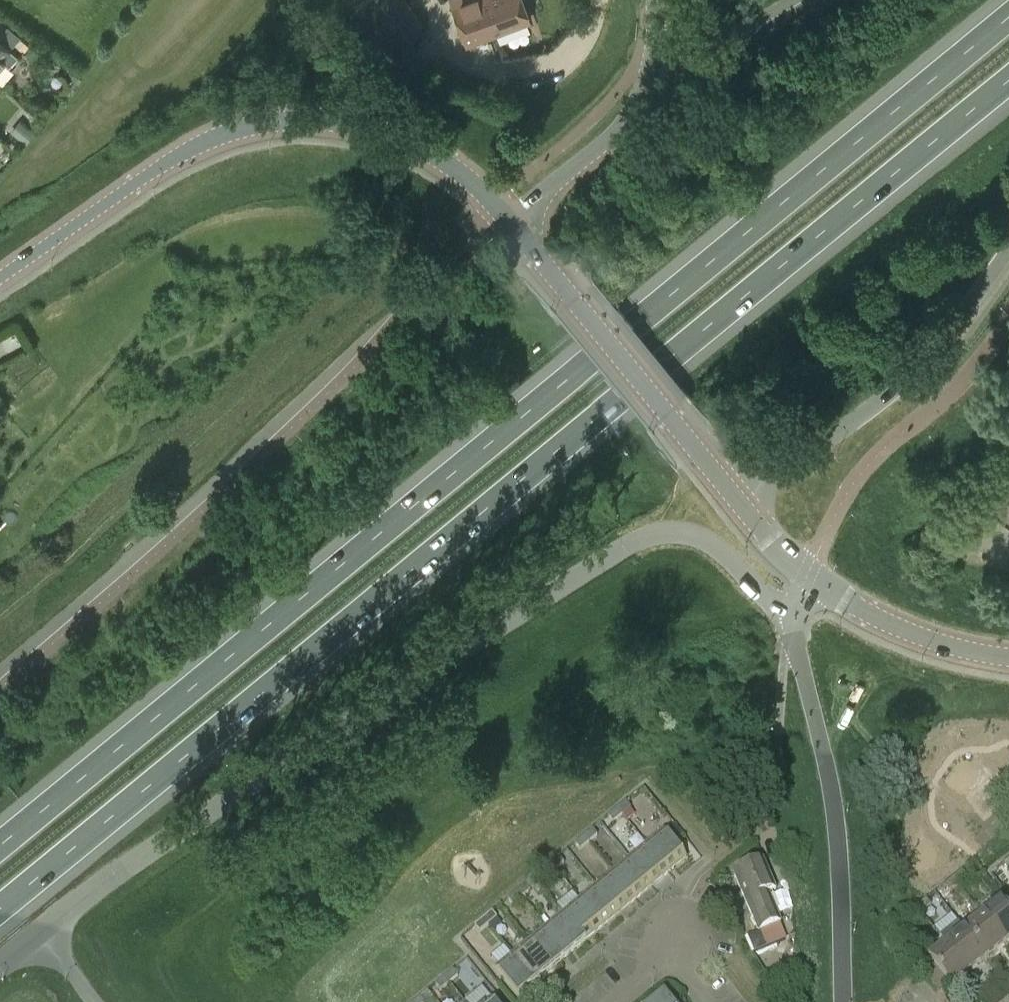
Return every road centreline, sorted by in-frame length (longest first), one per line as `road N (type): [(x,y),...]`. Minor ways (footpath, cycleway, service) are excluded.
road 1 (motorway): [(0,912),(1008,81)]
road 2 (motorway): [(1008,15),(0,843)]
road 3 (unclassified): [(39,937),(127,867),(338,727),(654,539),(696,540),(792,609)]
road 4 (residential): [(514,224),(457,170),(401,138),(312,119),(249,127),(189,149),(0,278)]
road 5 (motorway): [(735,498),(855,423),(920,371),(1008,258)]
road 6 (unclassified): [(844,1001),(836,816),(795,643)]
road 7 (tertiary): [(735,498),(514,224)]
road 8 (tertiary): [(653,45),(624,120),(514,224)]
road 9 (tertiary): [(1008,658),(905,633),(807,575)]
road 10 (residential): [(762,832),(784,662),(795,643)]
road 11 (trunk): [(819,0),(724,46),(653,45)]

